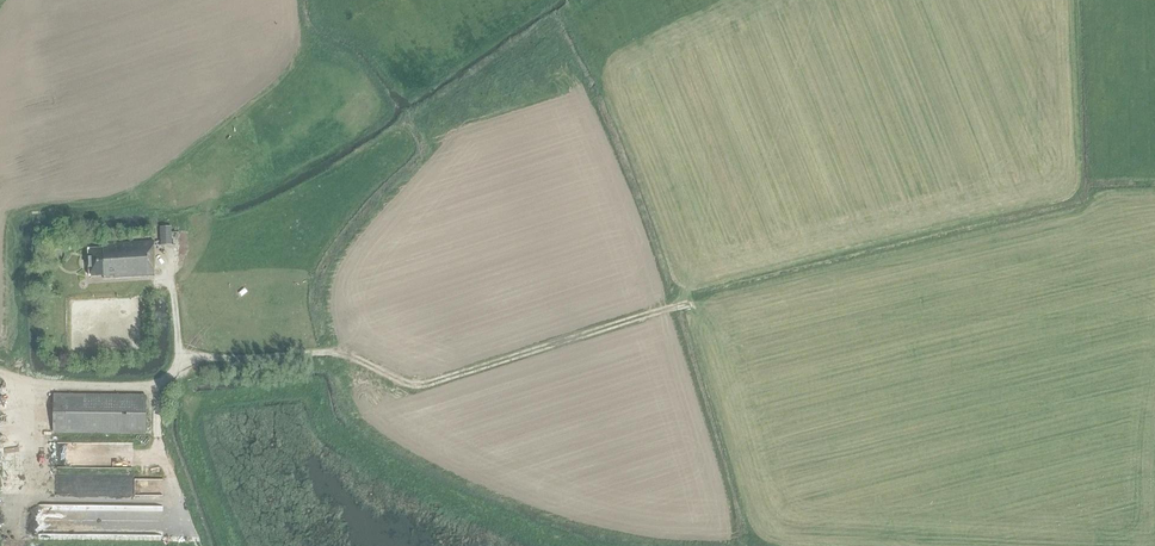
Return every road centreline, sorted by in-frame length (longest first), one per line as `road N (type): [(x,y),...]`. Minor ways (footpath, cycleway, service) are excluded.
road 1 (track): [(178,359),(339,351),(421,384),(688,303)]

